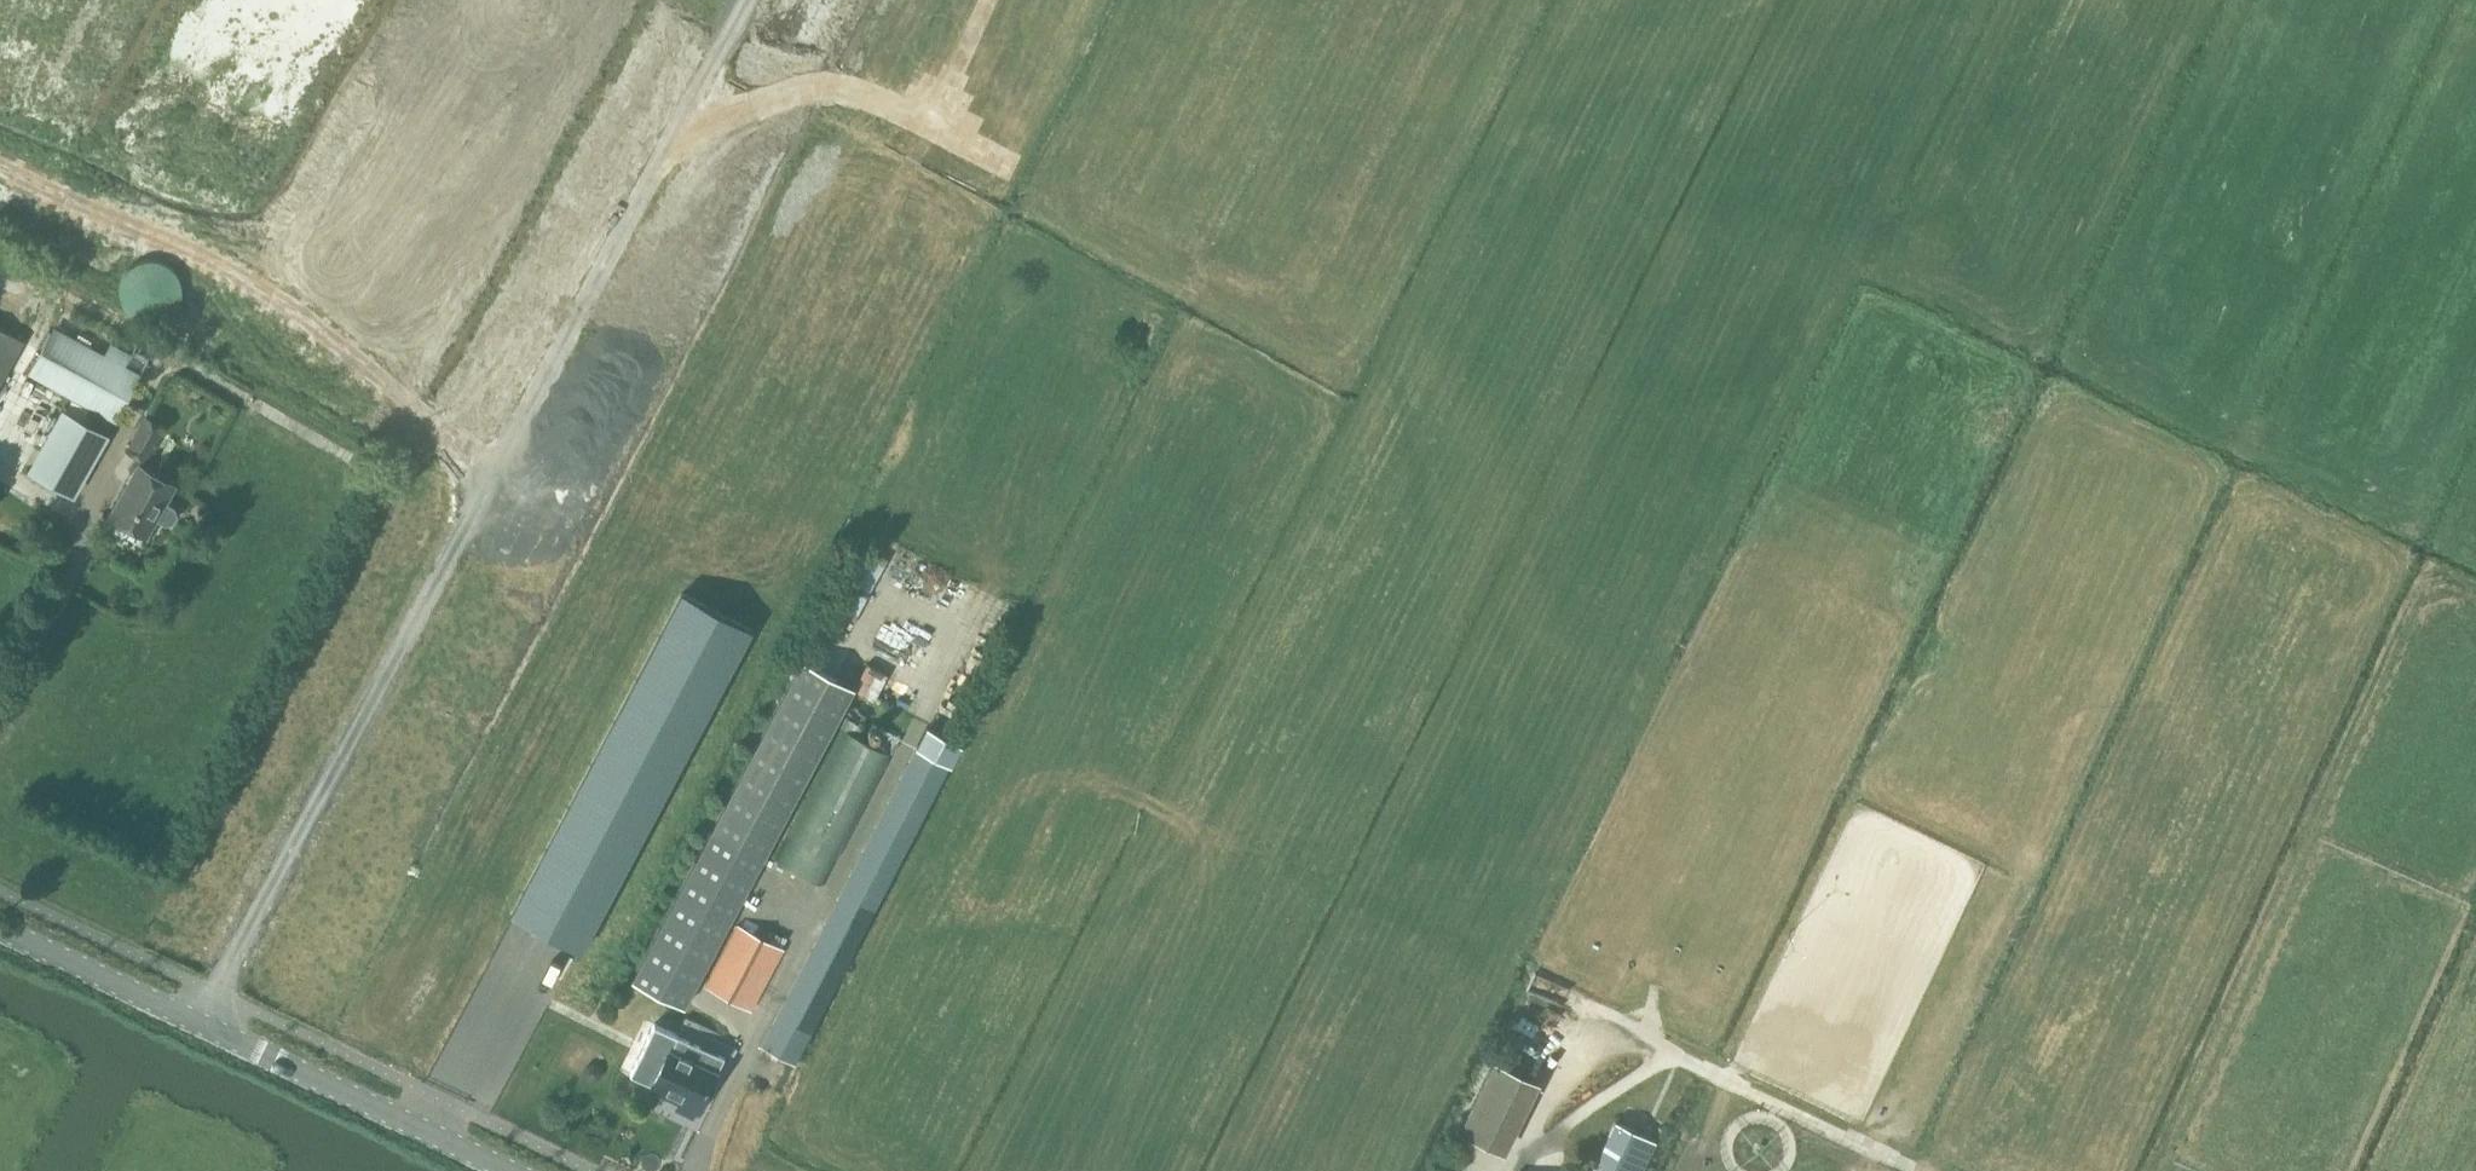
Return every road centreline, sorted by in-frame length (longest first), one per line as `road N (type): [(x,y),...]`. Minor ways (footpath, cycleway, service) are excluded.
road 1 (track): [(747,0),(200,1024)]
road 2 (unclassified): [(535,1170),(0,927)]

